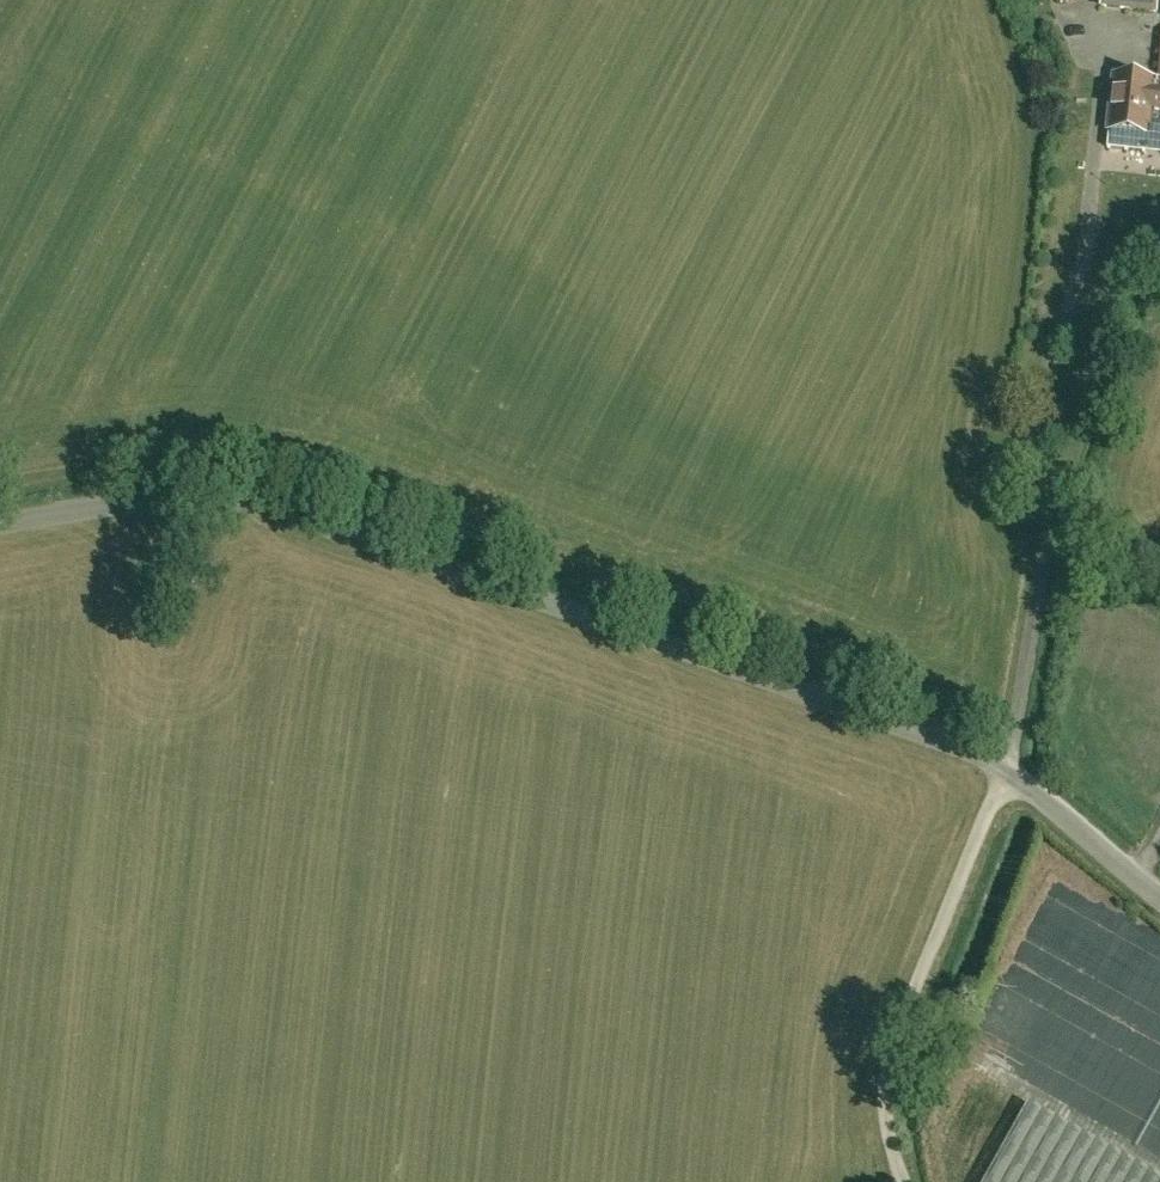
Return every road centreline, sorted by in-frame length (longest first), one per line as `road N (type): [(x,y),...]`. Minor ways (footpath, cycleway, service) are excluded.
road 1 (unclassified): [(1159,890),(985,757),(276,512),(158,501),(0,526)]

